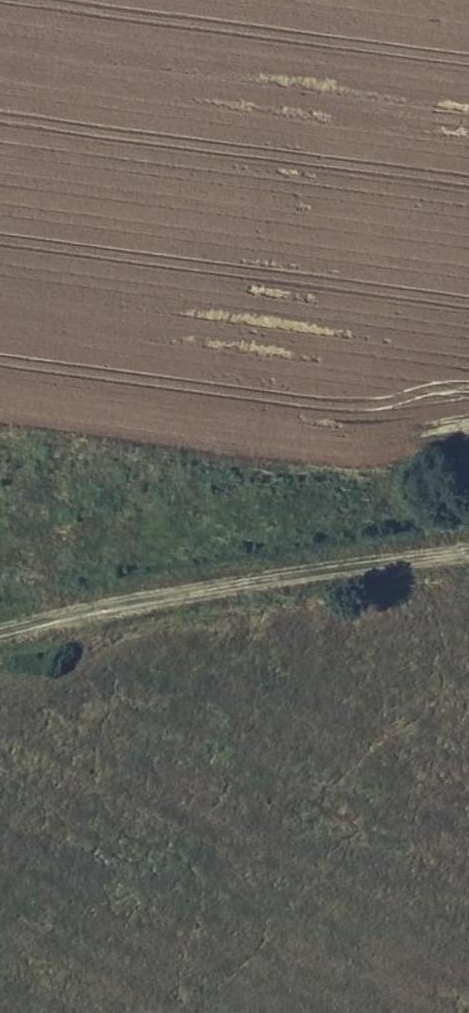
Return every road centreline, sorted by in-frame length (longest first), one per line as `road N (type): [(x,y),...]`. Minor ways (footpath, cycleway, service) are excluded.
road 1 (track): [(0,625),(468,546)]

